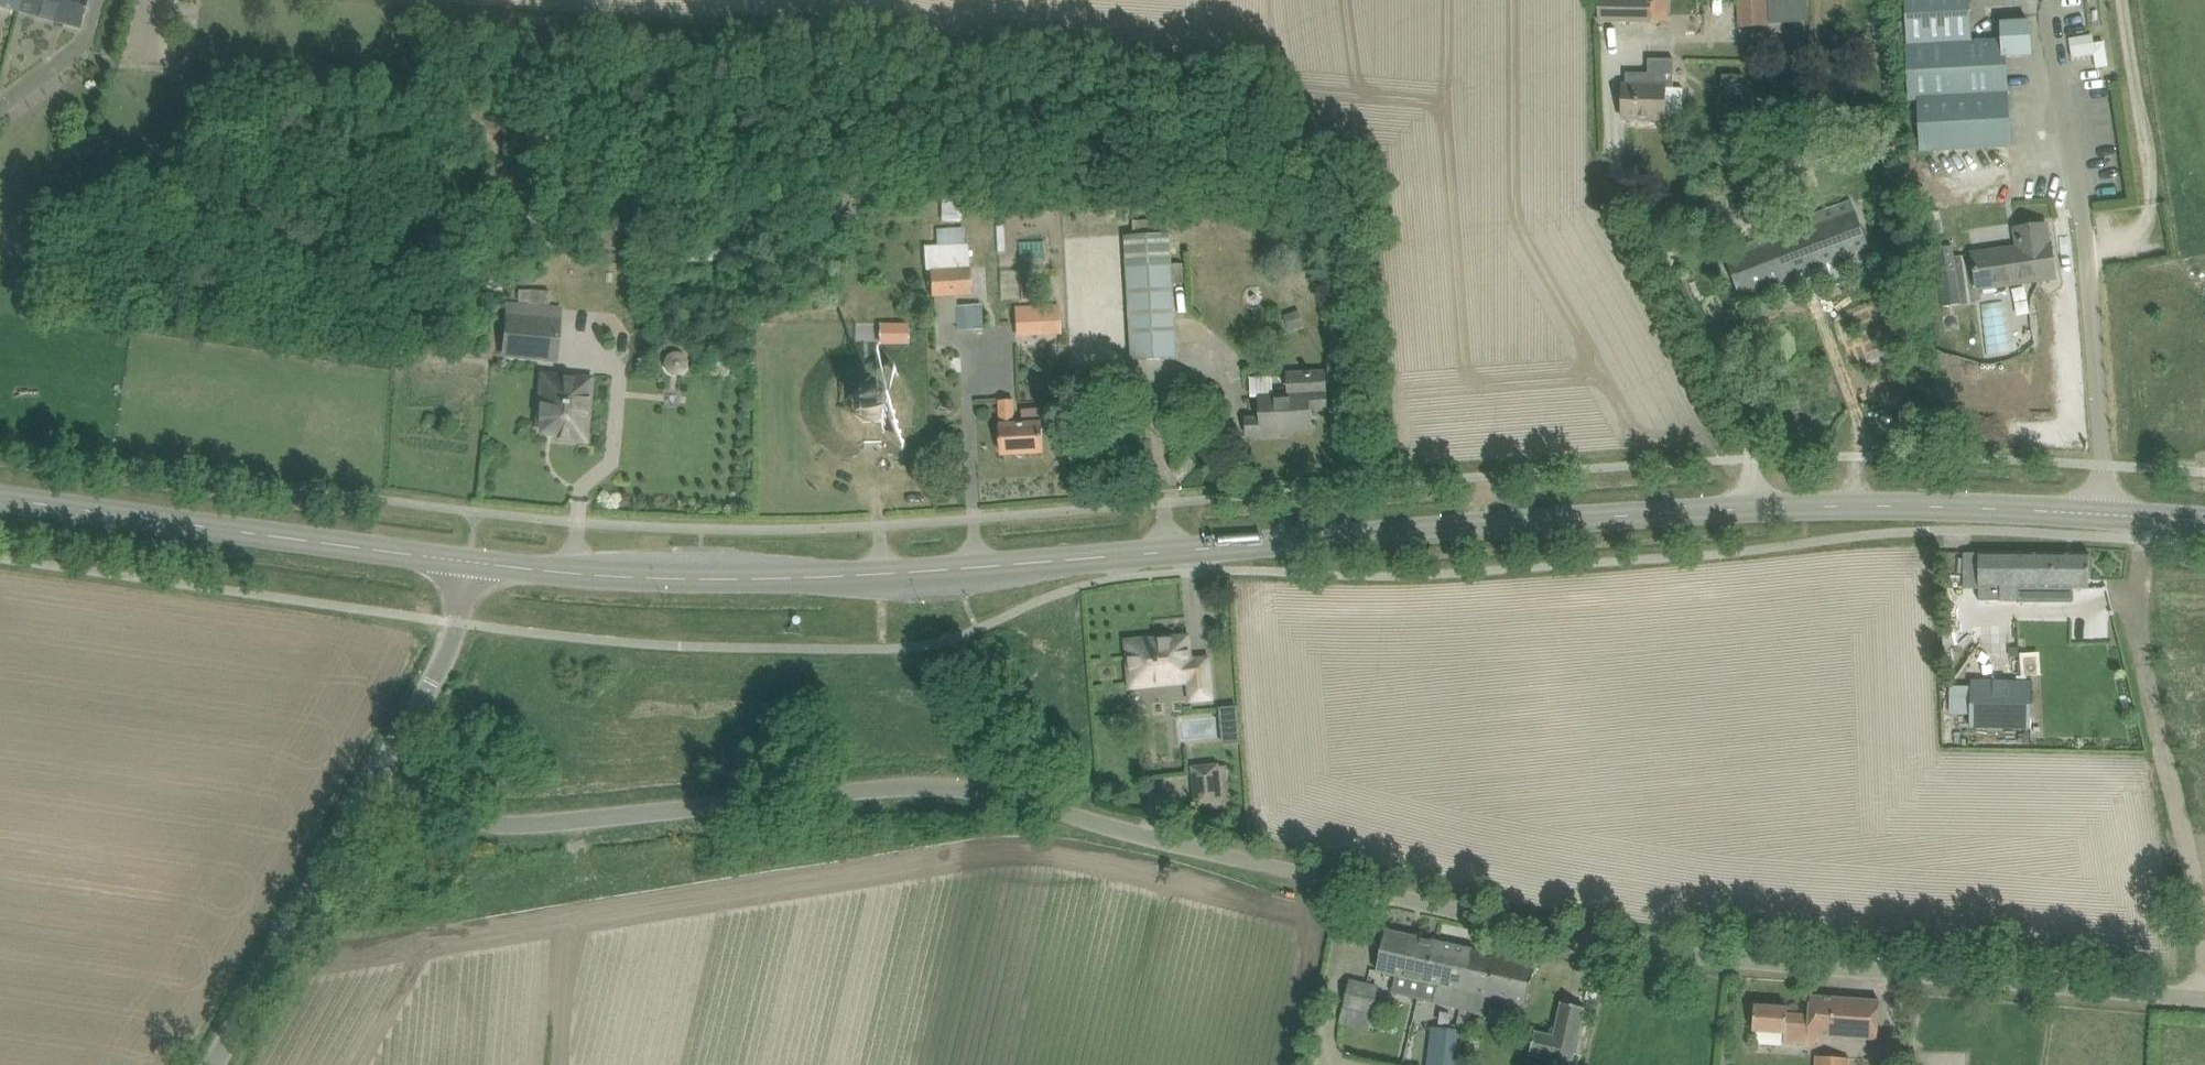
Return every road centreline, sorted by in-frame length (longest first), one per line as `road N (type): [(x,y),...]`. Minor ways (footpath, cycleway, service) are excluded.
road 1 (unclassified): [(2204,1001),(1591,945),(959,789),(520,833),(450,809),(391,760)]
road 2 (secondary): [(1015,564),(1677,513),(1897,507),(2204,519)]
road 3 (secondary): [(1015,564),(711,579),(466,561)]
road 4 (secondary): [(466,561),(0,497)]
road 5 (track): [(2140,515),(2141,655),(2204,932)]
road 6 (unclassified): [(216,1064),(391,760)]
road 7 (unclassified): [(391,760),(457,623),(466,561)]

